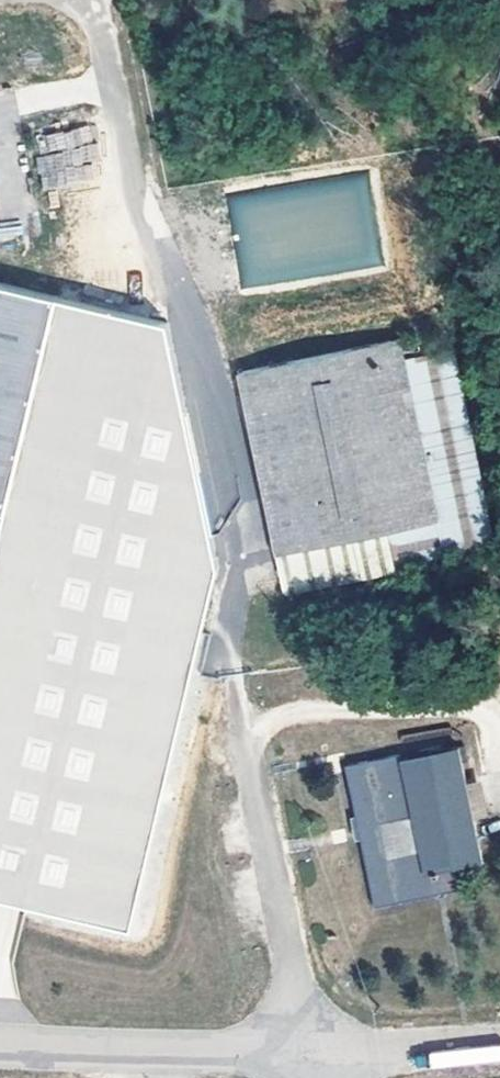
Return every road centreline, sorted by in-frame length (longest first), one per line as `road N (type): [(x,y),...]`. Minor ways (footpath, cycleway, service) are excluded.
road 1 (unclassified): [(234,732),(314,1053)]
road 2 (unclassified): [(0,1042),(314,1053)]
road 3 (track): [(234,732),(304,713),(493,708)]
road 4 (unclassified): [(314,1053),(499,1041)]

